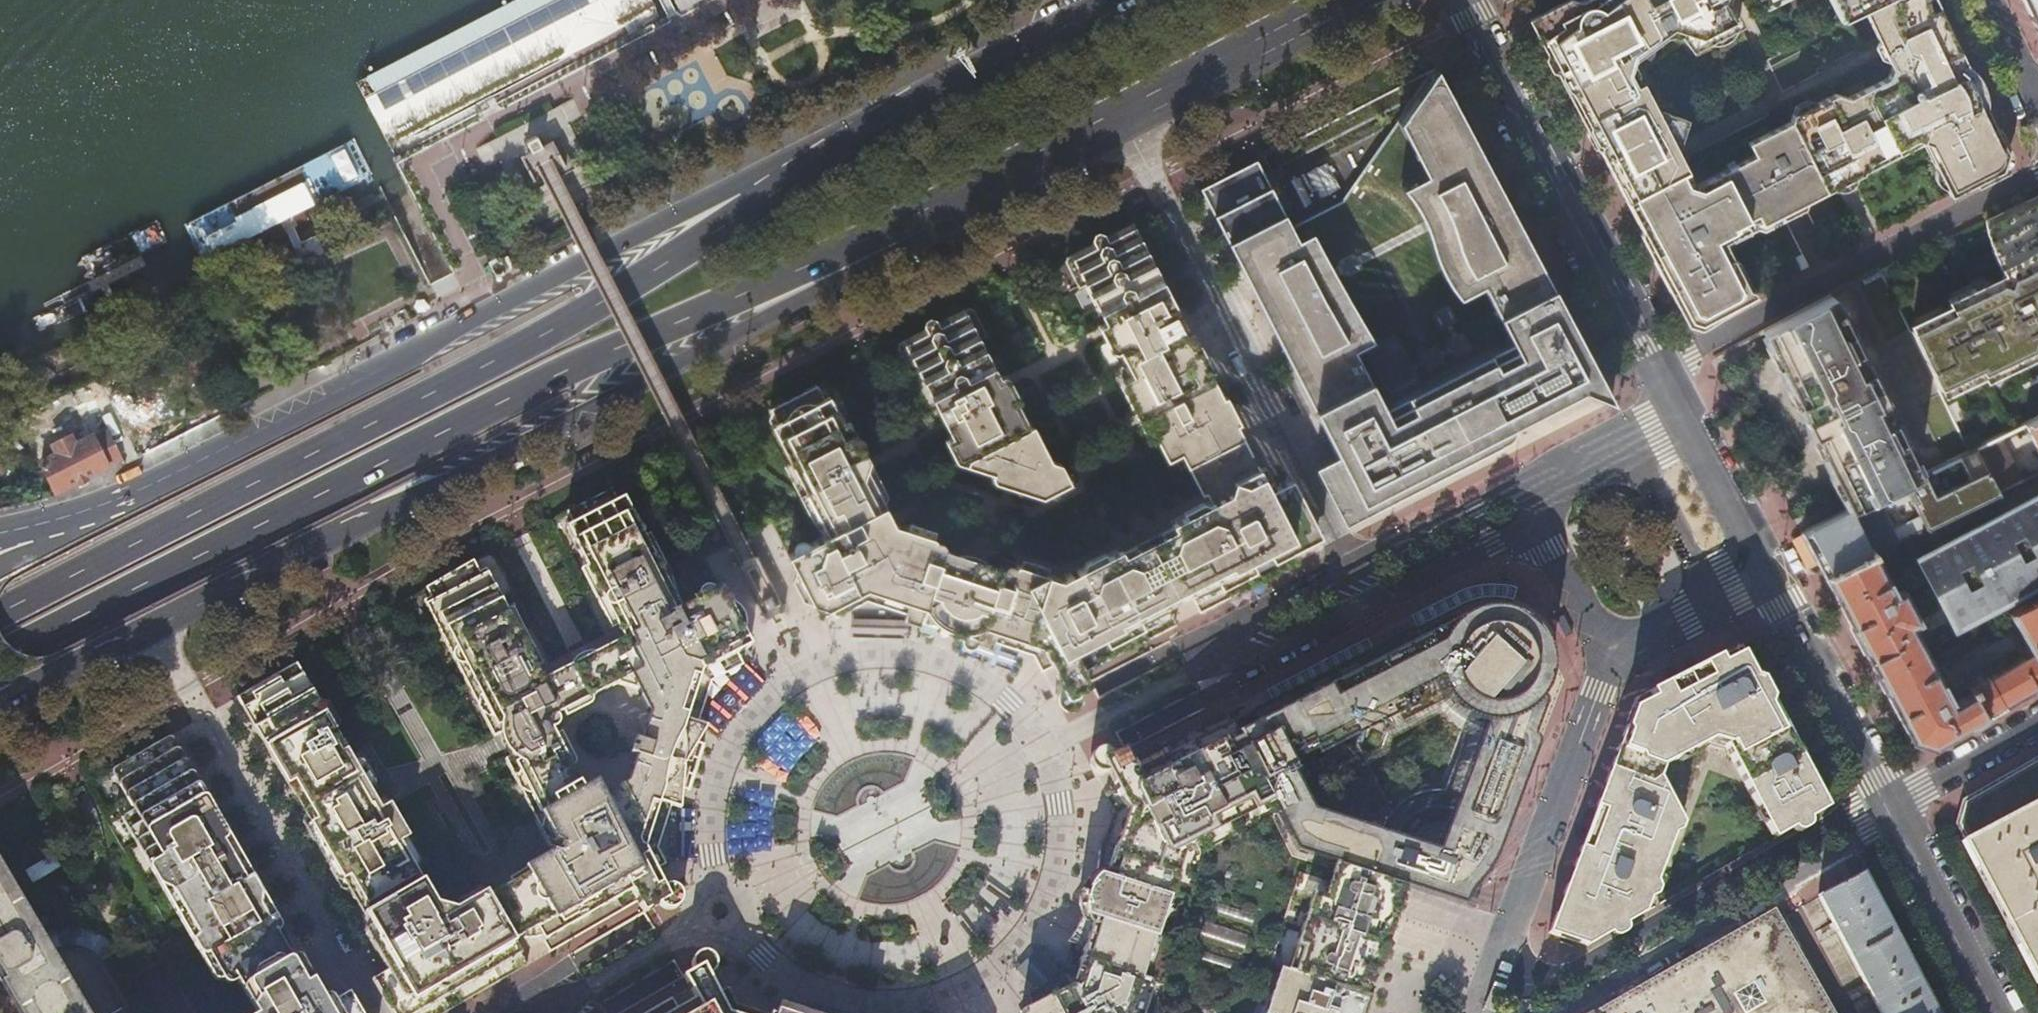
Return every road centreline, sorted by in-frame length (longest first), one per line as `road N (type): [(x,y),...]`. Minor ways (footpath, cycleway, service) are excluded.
road 1 (primary): [(7,703),(906,246),(938,210)]
road 2 (primary): [(0,655),(535,384),(938,210)]
road 3 (primary): [(754,204),(511,351),(0,608)]
road 4 (primary): [(754,204),(662,225),(167,477),(48,522)]
road 5 (unclassified): [(1687,428),(1456,0)]
road 6 (primary): [(938,210),(1340,0)]
road 7 (residential): [(1893,810),(1817,836),(1501,1012)]
road 8 (primary): [(1118,0),(902,113),(754,204)]
road 9 (residential): [(1555,1012),(1831,862),(1893,810)]
road 10 (residential): [(1611,656),(1481,1012)]
road 11 (residential): [(1185,246),(1355,566)]
road 12 (residential): [(1355,566),(1235,621),(1239,660),(1256,671),(1379,606)]
road 13 (residential): [(374,1012),(212,745)]
road 14 (unclassified): [(1893,810),(1767,583)]
road 15 (unclassified): [(2001,1012),(1893,810)]
road 16 (residential): [(1531,506),(1481,508),(1355,566)]
road 17 (residential): [(1379,606),(1499,547),(1531,506)]
road 18 (residential): [(1709,612),(1630,452)]
road 19 (unclassified): [(1767,583),(1687,428)]
road 20 (residential): [(1531,506),(1611,656)]
road 21 (residential): [(1893,810),(2037,731)]
road 22 (residential): [(1982,0),(2034,109)]

